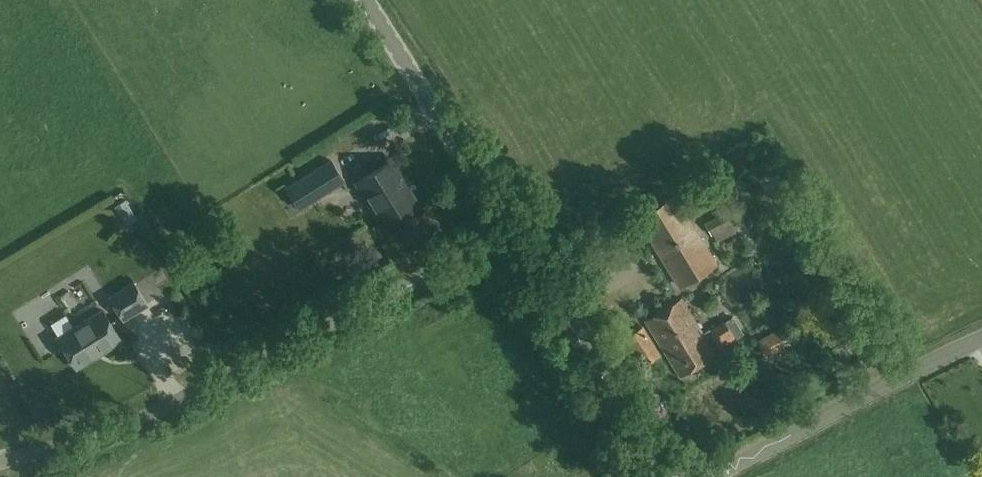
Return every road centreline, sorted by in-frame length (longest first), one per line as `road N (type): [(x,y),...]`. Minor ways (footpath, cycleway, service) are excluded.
road 1 (unclassified): [(0,462),(124,426),(509,232)]
road 2 (unclassified): [(713,476),(981,345)]
road 3 (tertiary): [(665,476),(509,232)]
road 4 (tertiary): [(366,0),(509,232)]

